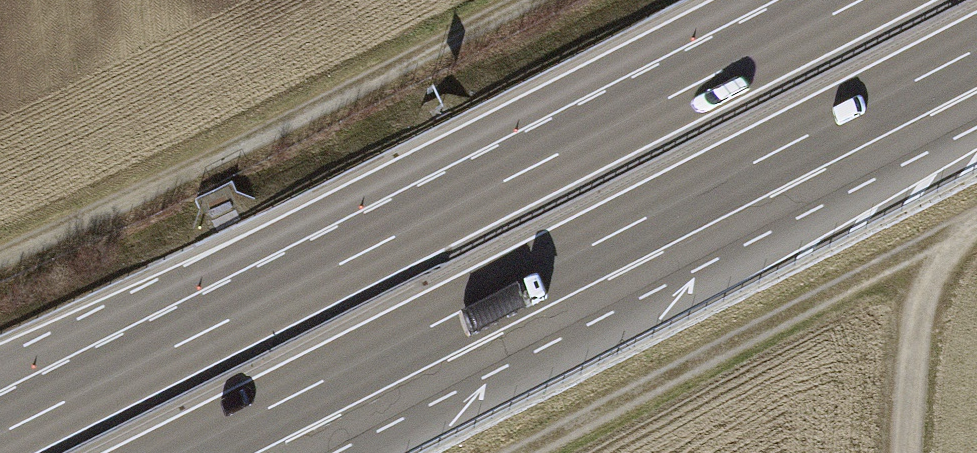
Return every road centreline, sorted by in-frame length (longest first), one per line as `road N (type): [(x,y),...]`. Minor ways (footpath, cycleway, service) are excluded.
road 1 (motorway): [(854,0),(0,431)]
road 2 (motorway): [(173,452),(976,49)]
road 3 (track): [(533,0),(0,252)]
road 4 (track): [(976,223),(935,274),(915,358),(909,452)]

